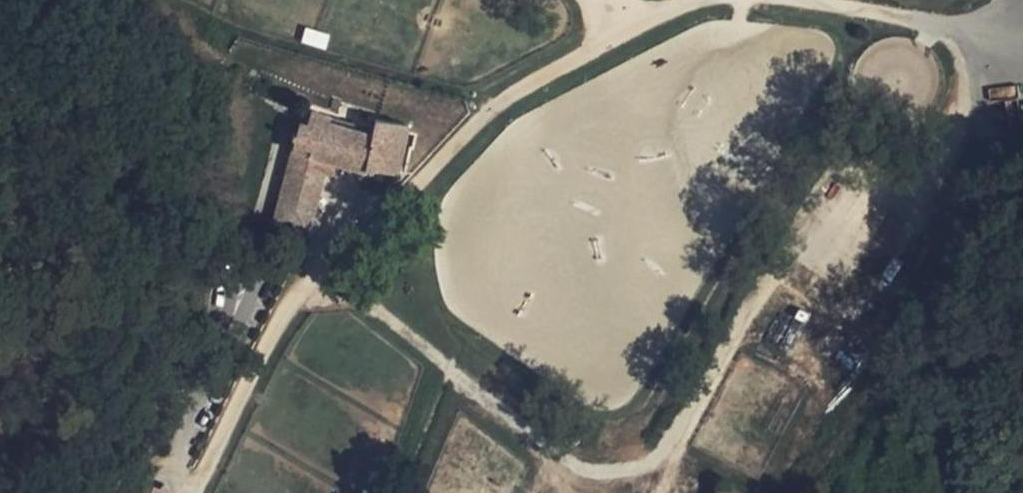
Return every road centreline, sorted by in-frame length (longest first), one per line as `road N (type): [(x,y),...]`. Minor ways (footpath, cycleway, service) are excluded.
road 1 (track): [(190,492),(240,385),(313,286),(505,105),(621,33),(697,0)]
road 2 (track): [(313,286),(364,299),(555,455),(604,474),(650,467),(684,427),(771,278)]
road 3 (track): [(819,0),(880,11),(1022,62)]

